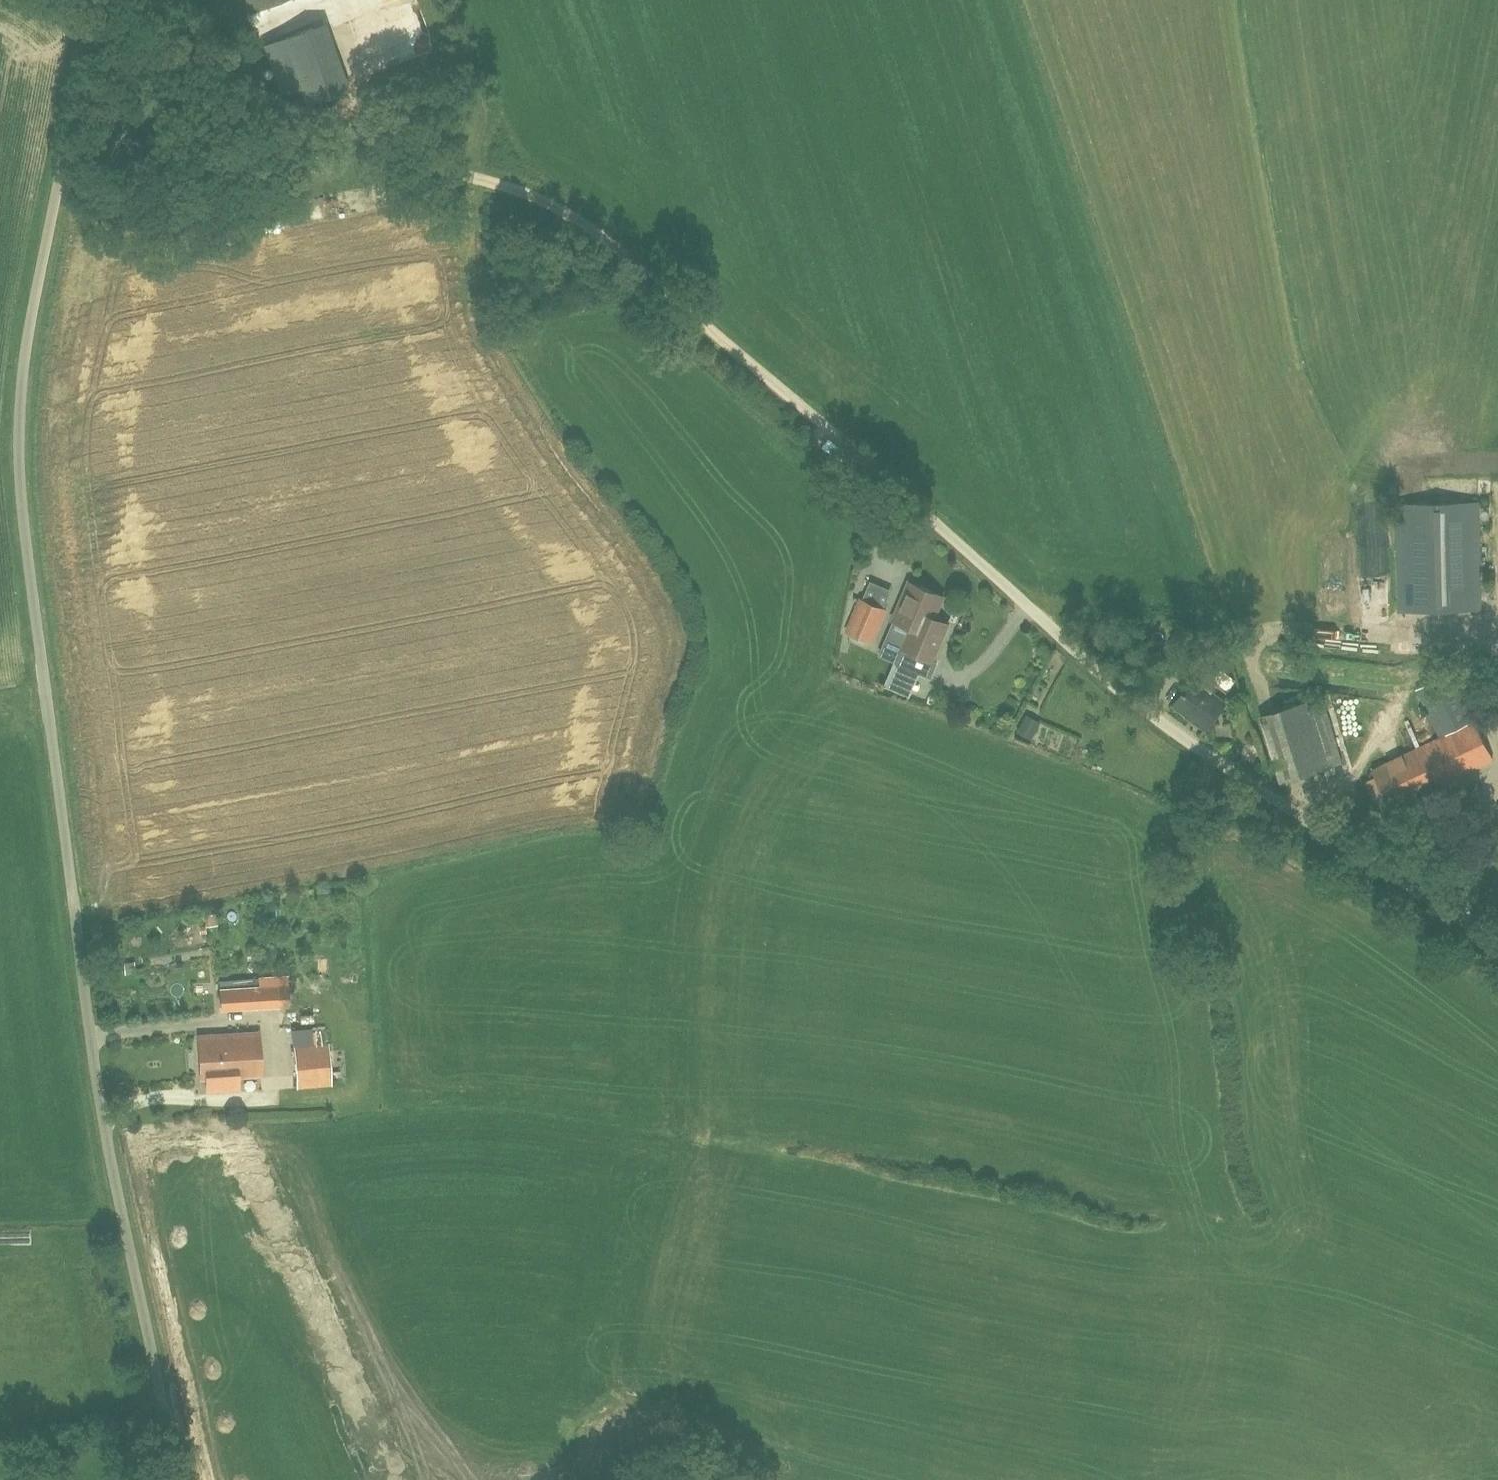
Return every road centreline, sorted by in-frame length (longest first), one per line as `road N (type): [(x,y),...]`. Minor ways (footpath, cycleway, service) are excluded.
road 1 (unclassified): [(178,1479),(99,1081),(25,555),(23,440),(38,279),(97,0)]
road 2 (track): [(91,26),(560,207),(869,465)]
road 3 (unclassified): [(1497,958),(1161,722),(869,465)]

